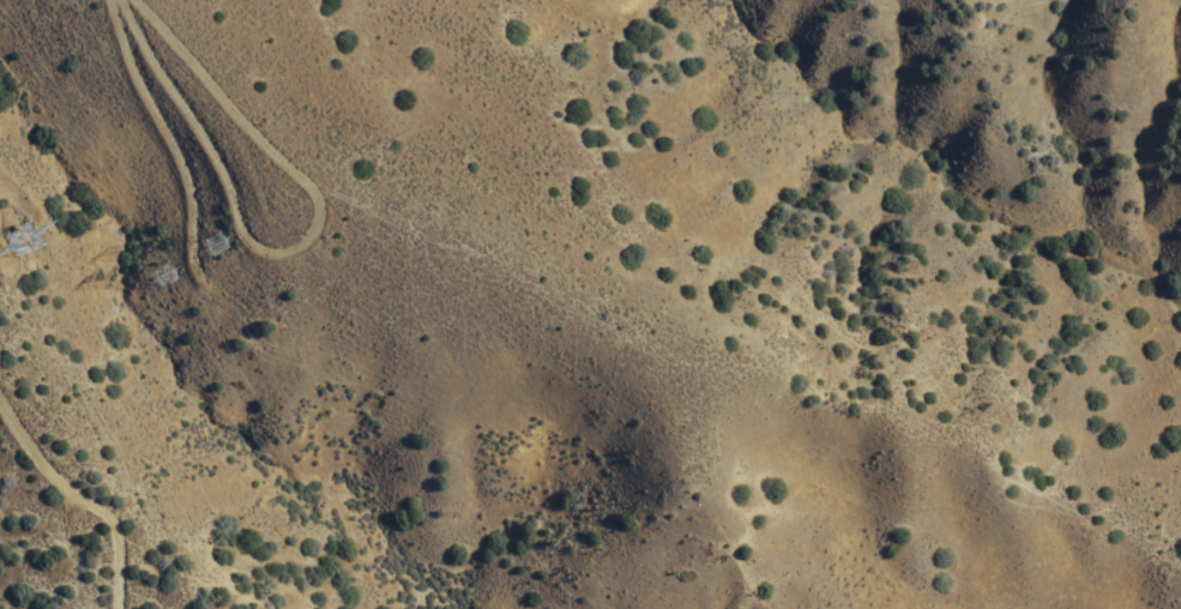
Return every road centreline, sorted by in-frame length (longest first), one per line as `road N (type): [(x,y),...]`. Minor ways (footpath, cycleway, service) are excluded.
road 1 (track): [(115,608),(120,523),(43,463),(0,400)]

